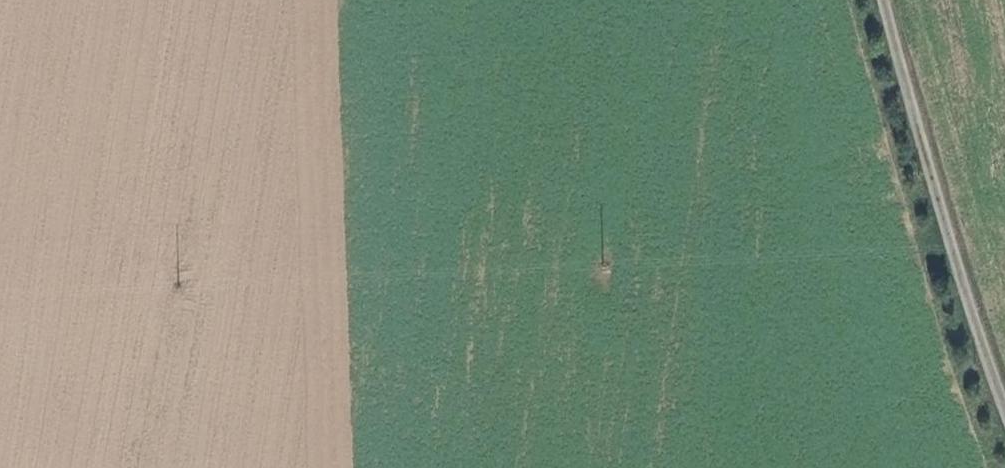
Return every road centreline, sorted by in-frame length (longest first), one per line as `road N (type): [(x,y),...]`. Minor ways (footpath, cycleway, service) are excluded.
road 1 (residential): [(887,0),(974,337),(1004,418)]

